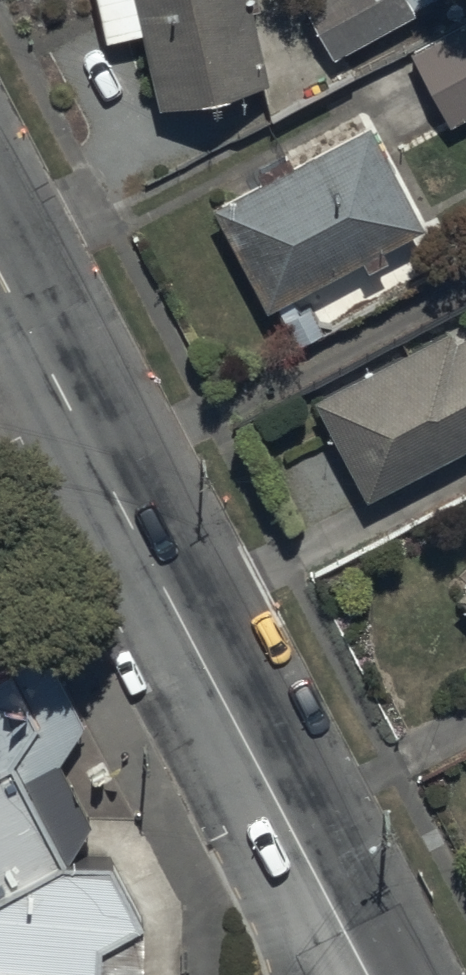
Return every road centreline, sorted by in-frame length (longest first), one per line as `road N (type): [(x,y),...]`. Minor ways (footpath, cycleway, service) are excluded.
road 1 (tertiary): [(370,974),(0,268)]

